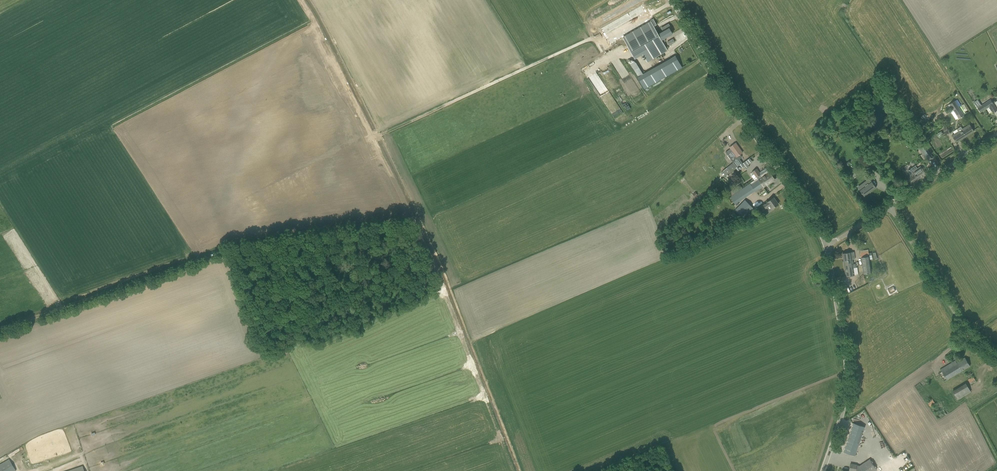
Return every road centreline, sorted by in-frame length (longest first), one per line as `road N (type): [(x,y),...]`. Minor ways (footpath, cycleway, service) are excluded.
road 1 (unclassified): [(826,245),(672,0)]
road 2 (unclassified): [(823,470),(847,373),(826,245)]
road 3 (unclassified): [(996,354),(966,331),(889,206)]
road 4 (unclassified): [(889,206),(996,134)]

